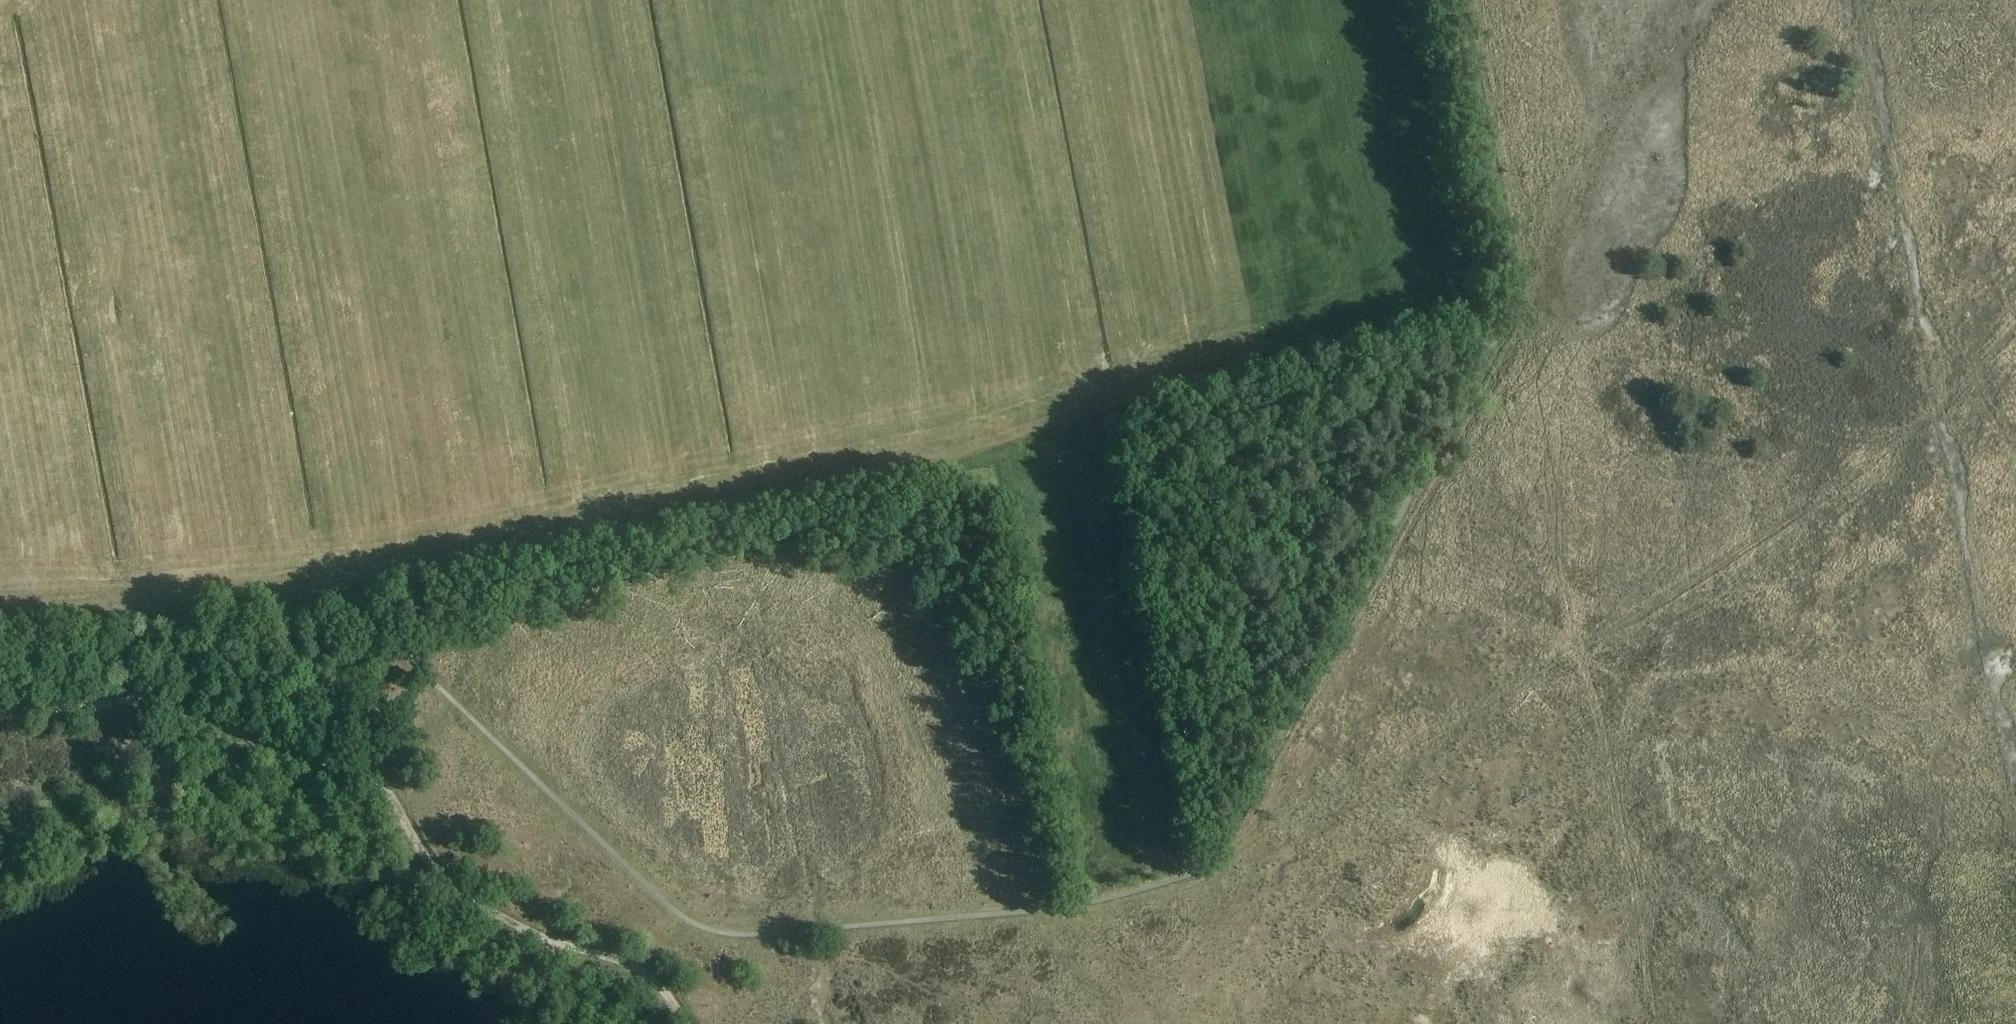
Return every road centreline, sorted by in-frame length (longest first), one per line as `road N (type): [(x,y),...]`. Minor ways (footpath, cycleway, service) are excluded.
road 1 (track): [(0,718),(154,703),(371,775),(395,800),(430,865),(469,899),(534,934),(635,968),(688,1023)]

